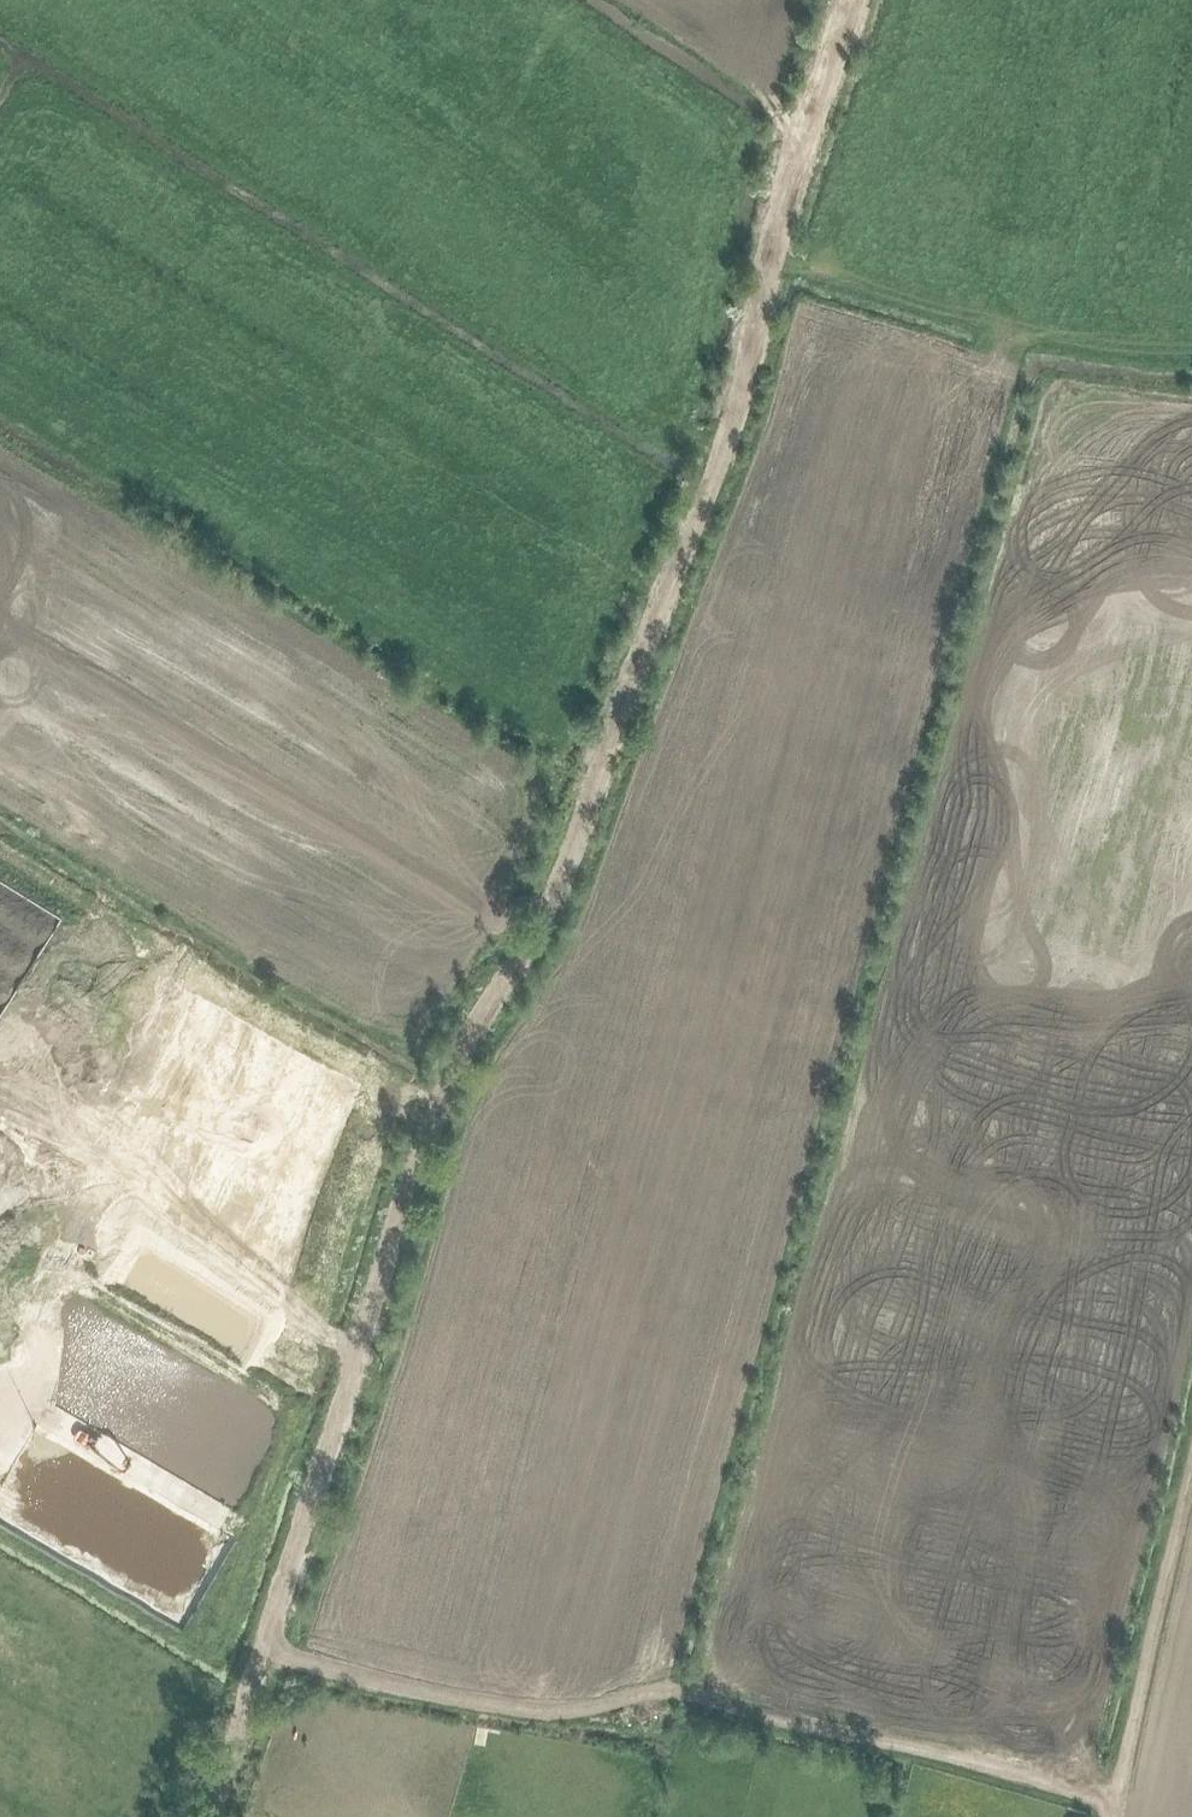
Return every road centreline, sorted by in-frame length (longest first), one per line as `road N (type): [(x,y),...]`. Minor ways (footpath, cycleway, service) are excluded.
road 1 (track): [(207,1816),(453,1103),(595,805),(847,0)]
road 2 (track): [(269,1653),(533,1712),(633,1695),(697,1696),(1119,1814)]
road 3 (track): [(1118,1816),(1191,1491)]

